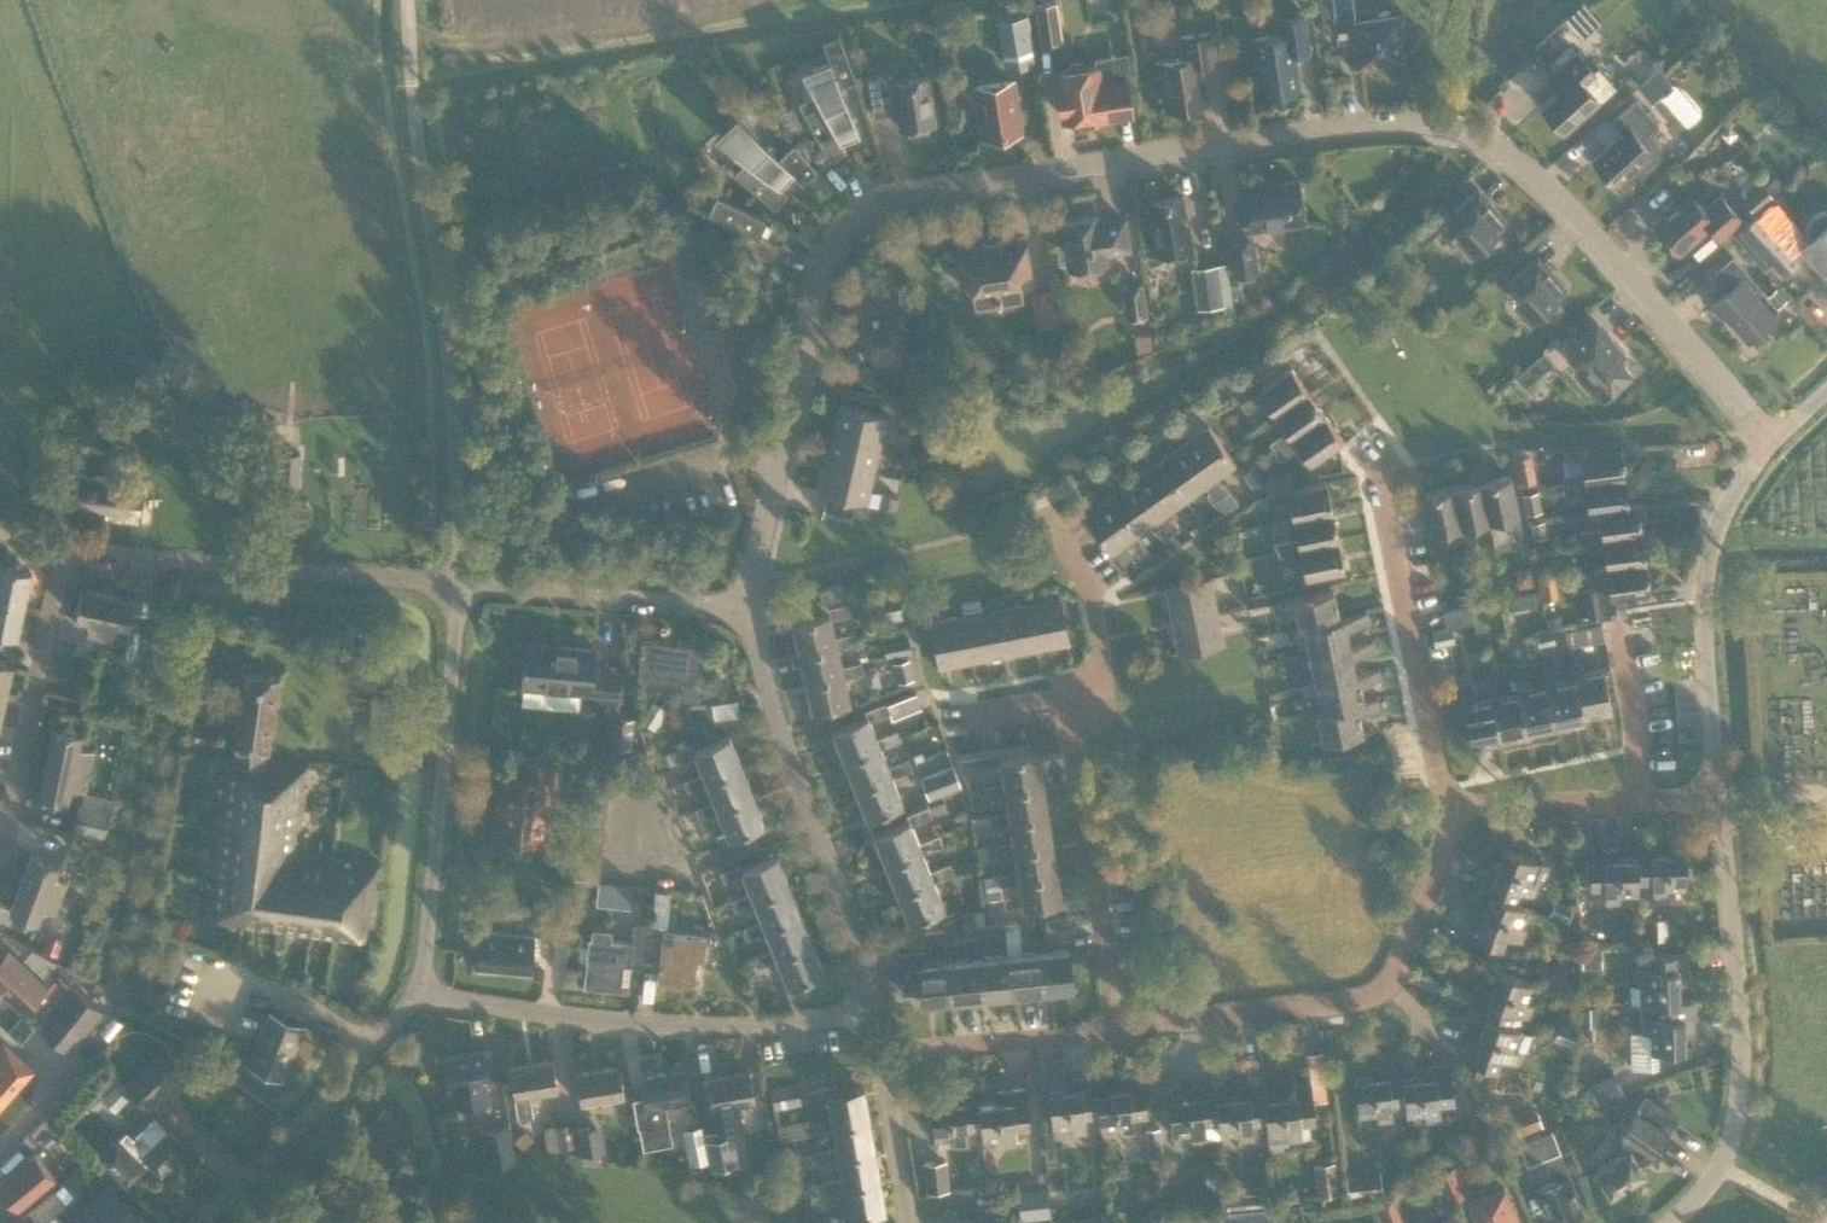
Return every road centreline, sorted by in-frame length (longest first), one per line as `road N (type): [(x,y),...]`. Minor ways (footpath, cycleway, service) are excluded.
road 1 (residential): [(750,605),(824,263),(842,228),(896,194),(1382,119),(1430,119),(1506,150),(1554,191),(1772,436)]
road 2 (unclassified): [(456,583),(460,510),(408,0)]
road 3 (residential): [(872,1005),(830,1018),(729,1025),(598,1019),(441,998),(418,986)]
road 4 (residential): [(1117,1025),(1370,995),(1395,974),(1456,814)]
road 5 (unclassified): [(1668,1222),(1699,1198),(1726,1157),(1745,1038),(1718,800)]
road 6 (residential): [(872,1005),(860,939),(767,687),(750,605)]
road 7 (residential): [(418,986),(456,583)]
road 8 (residential): [(456,583),(61,548)]
road 9 (residential): [(1456,814),(1380,493),(1381,475),(1404,450)]
road 10 (unclassified): [(1718,800),(1705,598),(1710,551),(1724,508),(1772,436)]
road 11 (residential): [(1117,1025),(1065,695)]
road 12 (residential): [(201,1222),(400,1018),(418,986)]
road 13 (residential): [(0,859),(61,548)]
road 14 (residential): [(750,605),(456,583)]
road 15 (residential): [(880,1052),(1117,1025)]
road 16 (residential): [(1065,695),(1102,682),(1091,586),(1035,503)]
road 17 (residential): [(1637,802),(1636,709),(1613,619)]
road 18 (residential): [(1456,814),(1637,802)]
road 19 (residential): [(907,1222),(880,1052)]

